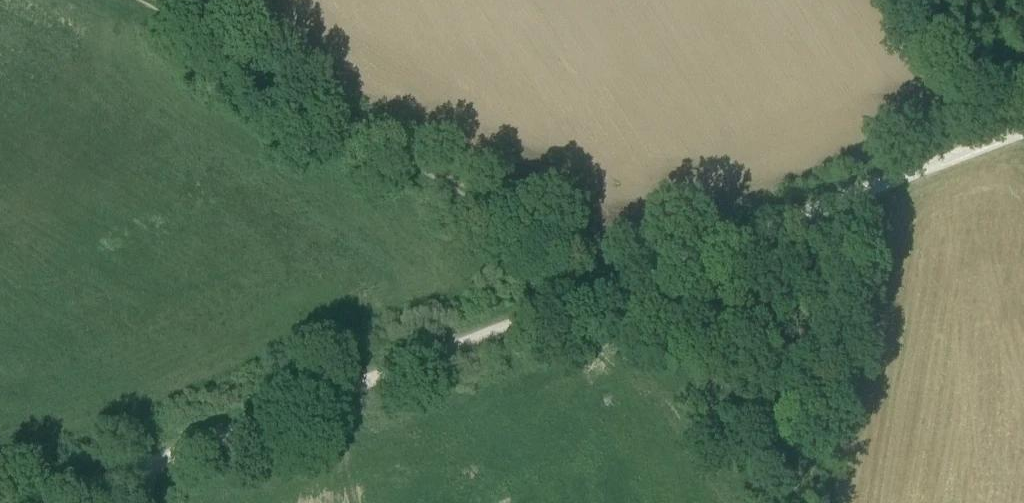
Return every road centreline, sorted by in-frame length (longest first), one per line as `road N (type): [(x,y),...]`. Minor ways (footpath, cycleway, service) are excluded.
road 1 (track): [(61,502),(1023,131)]
road 2 (track): [(631,280),(163,0)]

